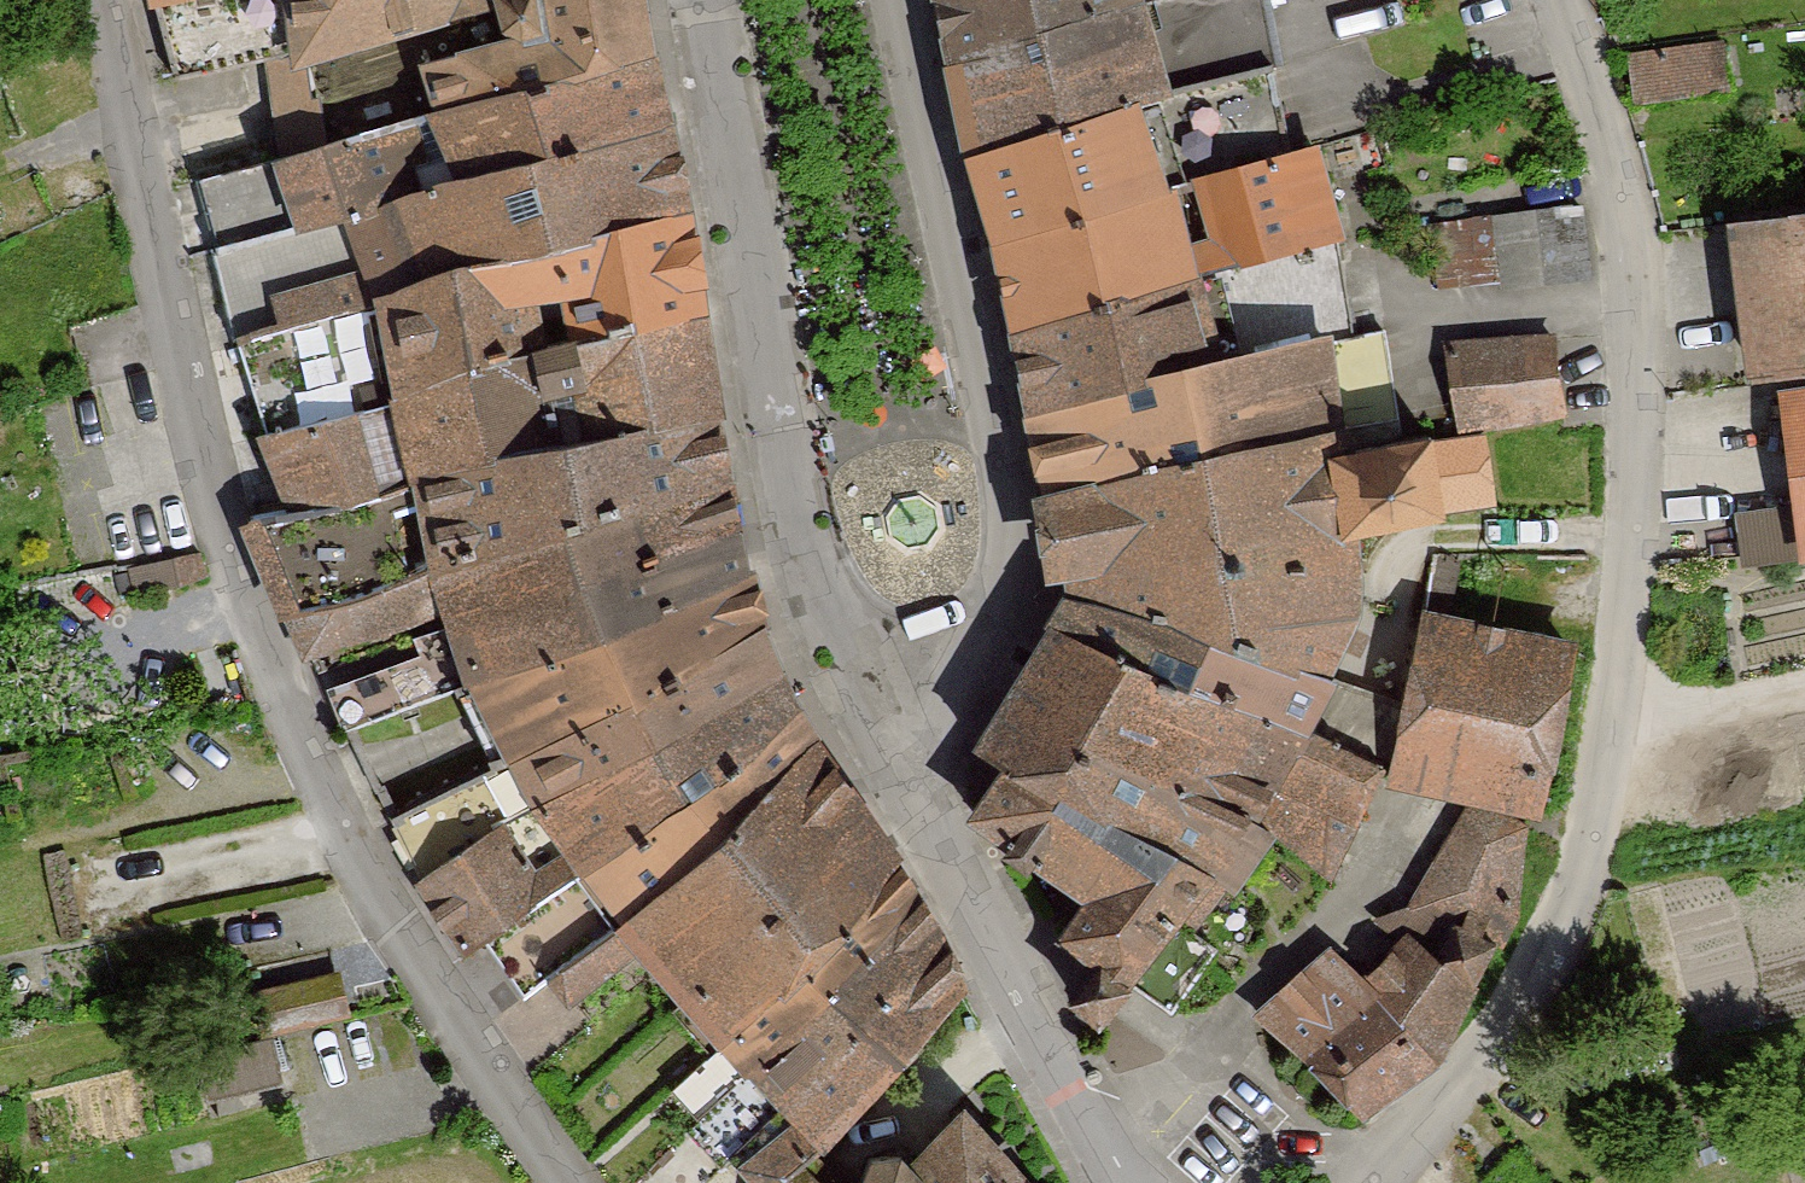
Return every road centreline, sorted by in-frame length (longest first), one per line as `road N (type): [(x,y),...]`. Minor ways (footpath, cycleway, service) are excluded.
road 1 (residential): [(106,0),(221,528),(359,864),(571,1182)]
road 2 (residential): [(1396,1182),(1544,989),(1630,737),(1644,491),(1635,258),(1561,0)]
road 3 (residential): [(711,0),(825,610),(869,681),(919,685)]
road 4 (residential): [(919,685),(996,623),(1013,573),(1011,498),(901,0)]
road 5 (unclassified): [(1132,1182),(941,819),(919,685)]

